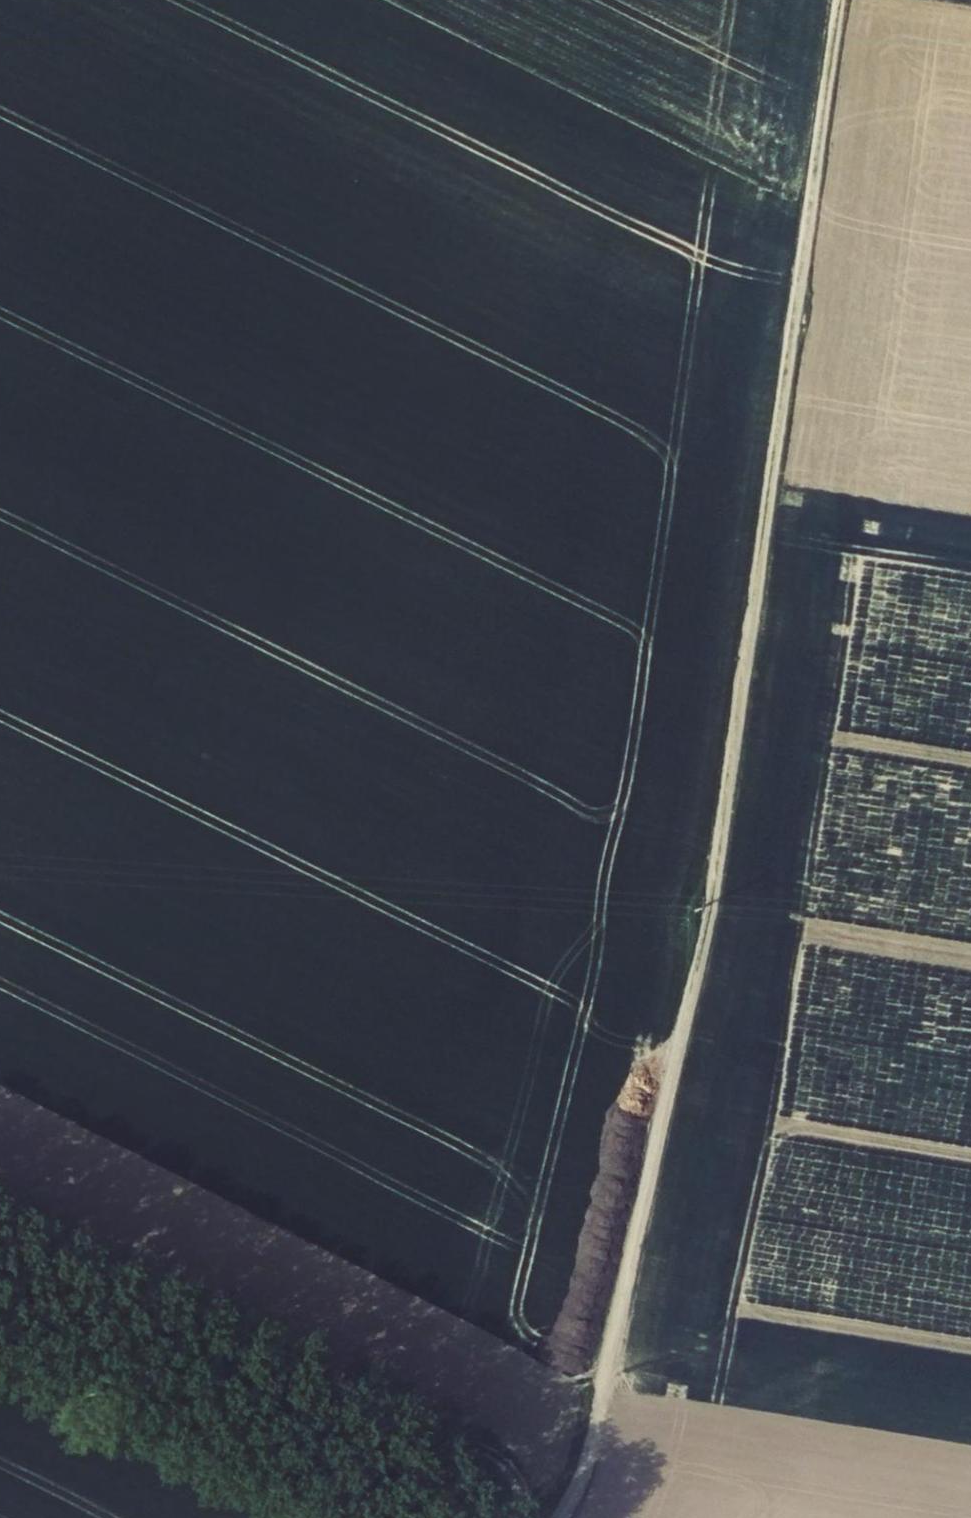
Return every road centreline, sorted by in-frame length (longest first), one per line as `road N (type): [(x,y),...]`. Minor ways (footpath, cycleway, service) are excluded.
road 1 (track): [(830,0),(730,718),(652,1165),(555,1517)]

